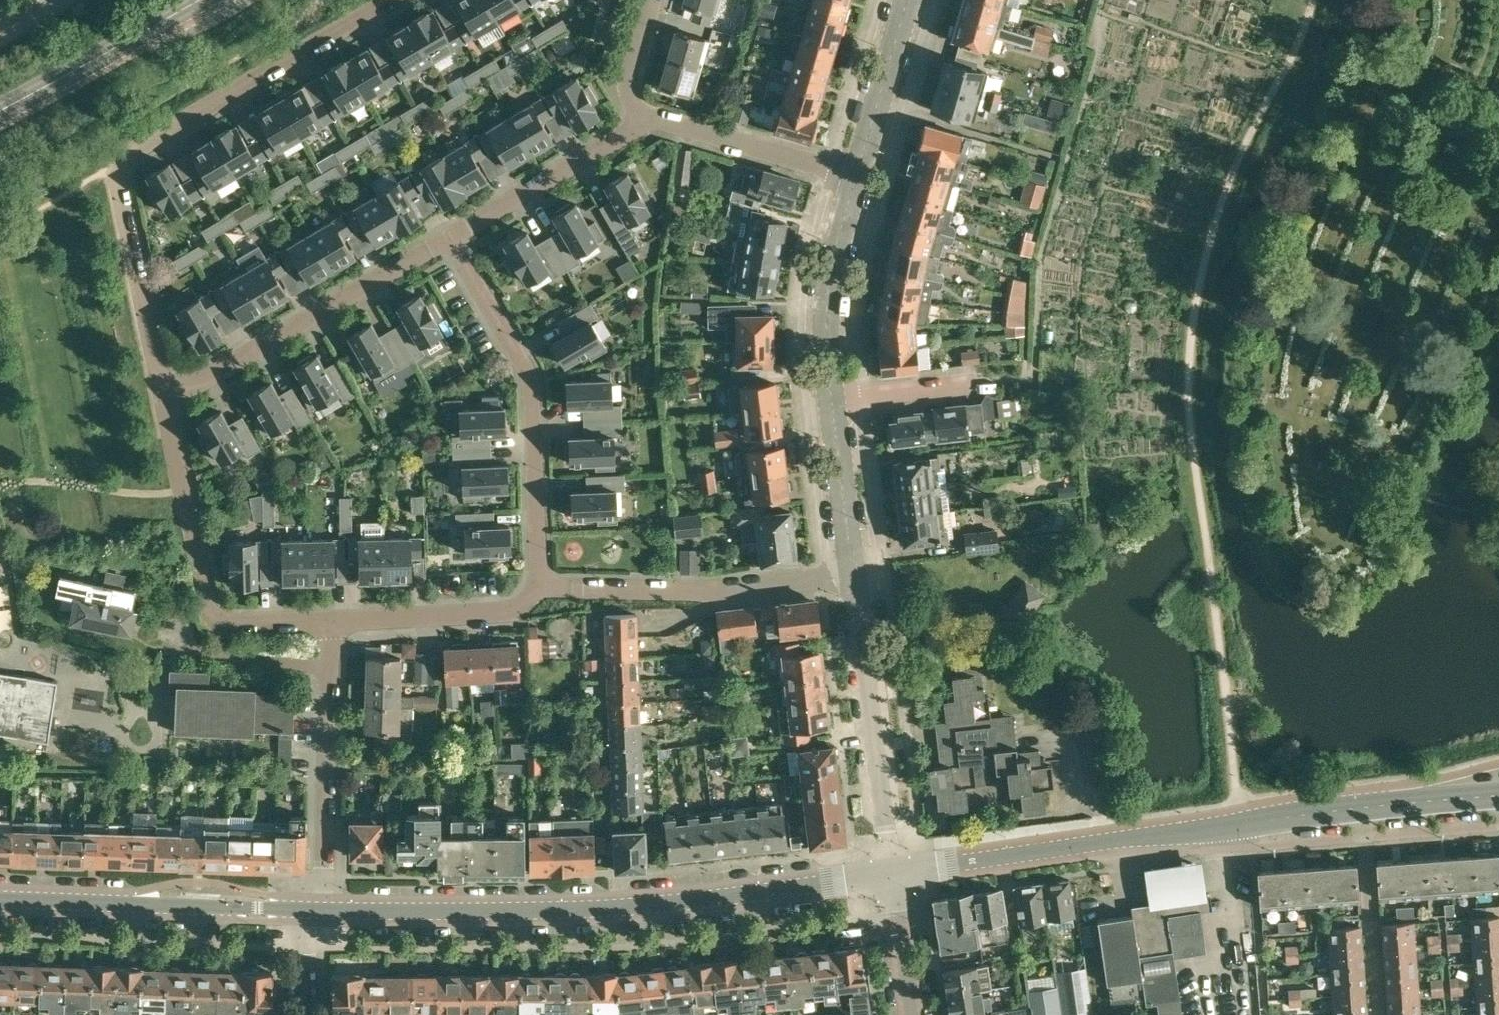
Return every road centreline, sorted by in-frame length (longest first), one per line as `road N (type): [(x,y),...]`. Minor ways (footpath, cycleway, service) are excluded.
road 1 (residential): [(891,871),(611,906),(323,907)]
road 2 (residential): [(392,0),(113,165),(165,402)]
road 3 (residential): [(450,236),(528,377),(541,586)]
road 4 (residential): [(165,402),(214,615),(330,618)]
road 5 (residential): [(165,402),(450,236)]
road 6 (residential): [(541,586),(704,591),(853,575)]
road 7 (residential): [(299,907),(0,897)]
road 8 (residential): [(891,871),(853,575)]
road 9 (residential): [(323,907),(330,618)]
road 10 (unclassified): [(891,871),(1146,836)]
road 11 (residential): [(450,236),(648,117)]
road 12 (residential): [(832,398),(830,278),(857,173)]
road 13 (tertiary): [(0,108),(196,0)]
road 14 (residential): [(330,618),(507,611),(541,586)]
road 15 (unclassified): [(1361,807),(1146,836)]
road 16 (residential): [(857,173),(648,117)]
road 17 (residential): [(1361,807),(1375,1014)]
road 18 (residential): [(857,173),(907,0)]
road 19 (residential): [(853,575),(832,398)]
road 20 (residential): [(912,1014),(891,871)]
road 21 (residential): [(973,381),(832,398)]
road 22 (unclassified): [(1361,807),(1498,797)]
road 23 (residential): [(648,117),(630,84),(654,0)]

